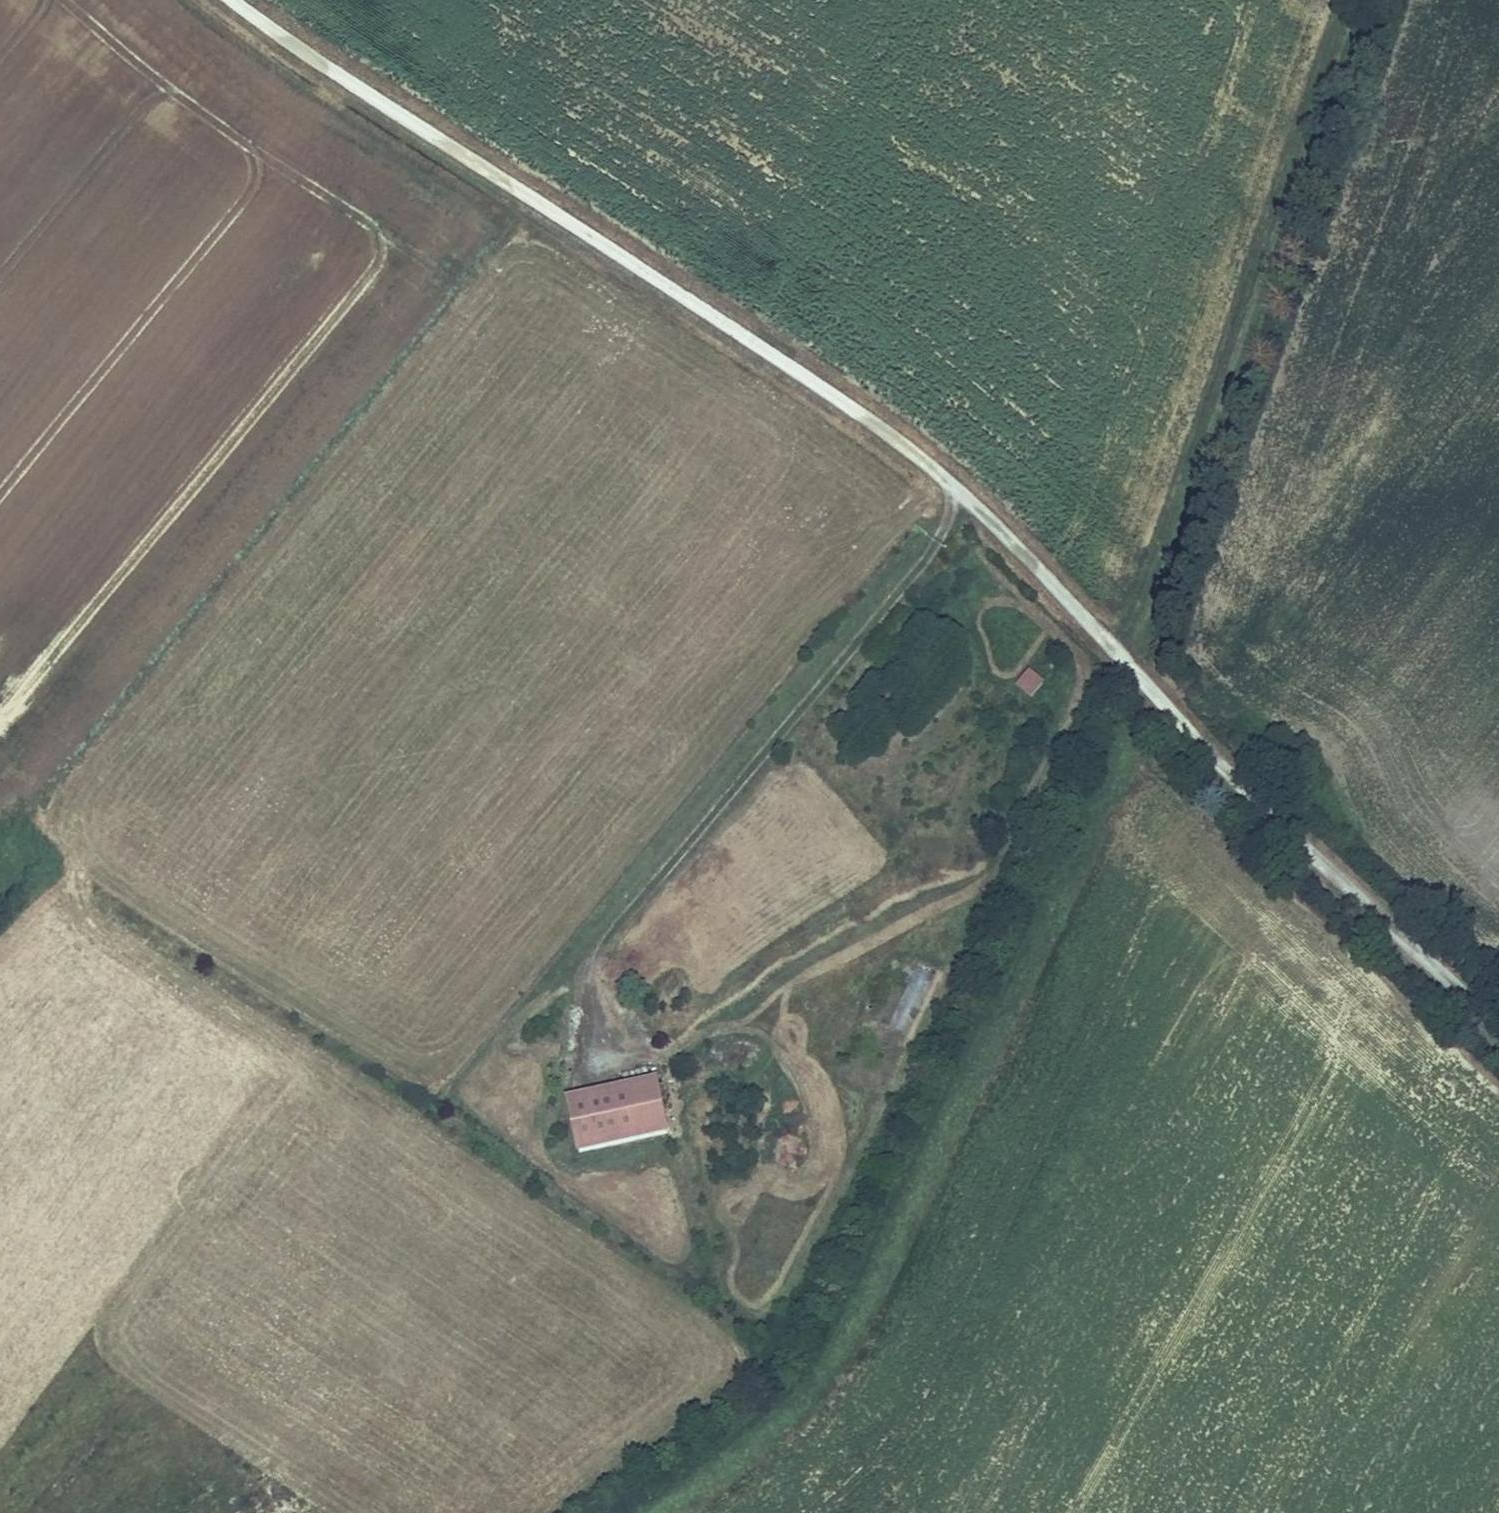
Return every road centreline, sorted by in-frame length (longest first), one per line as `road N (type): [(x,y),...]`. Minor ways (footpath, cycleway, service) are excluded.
road 1 (track): [(238,0),(899,436),(953,479),(1117,650)]
road 2 (track): [(1117,650),(1350,0)]
road 3 (track): [(1117,650),(1427,958),(1498,1017)]

